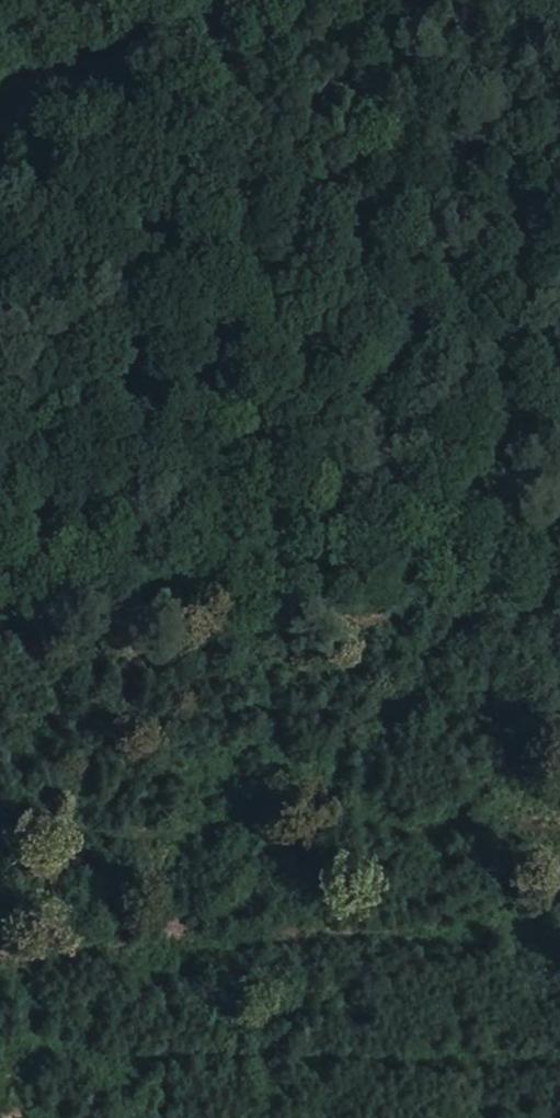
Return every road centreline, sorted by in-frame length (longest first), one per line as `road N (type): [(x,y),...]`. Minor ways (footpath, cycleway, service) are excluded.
road 1 (secondary): [(0,100),(187,0)]

